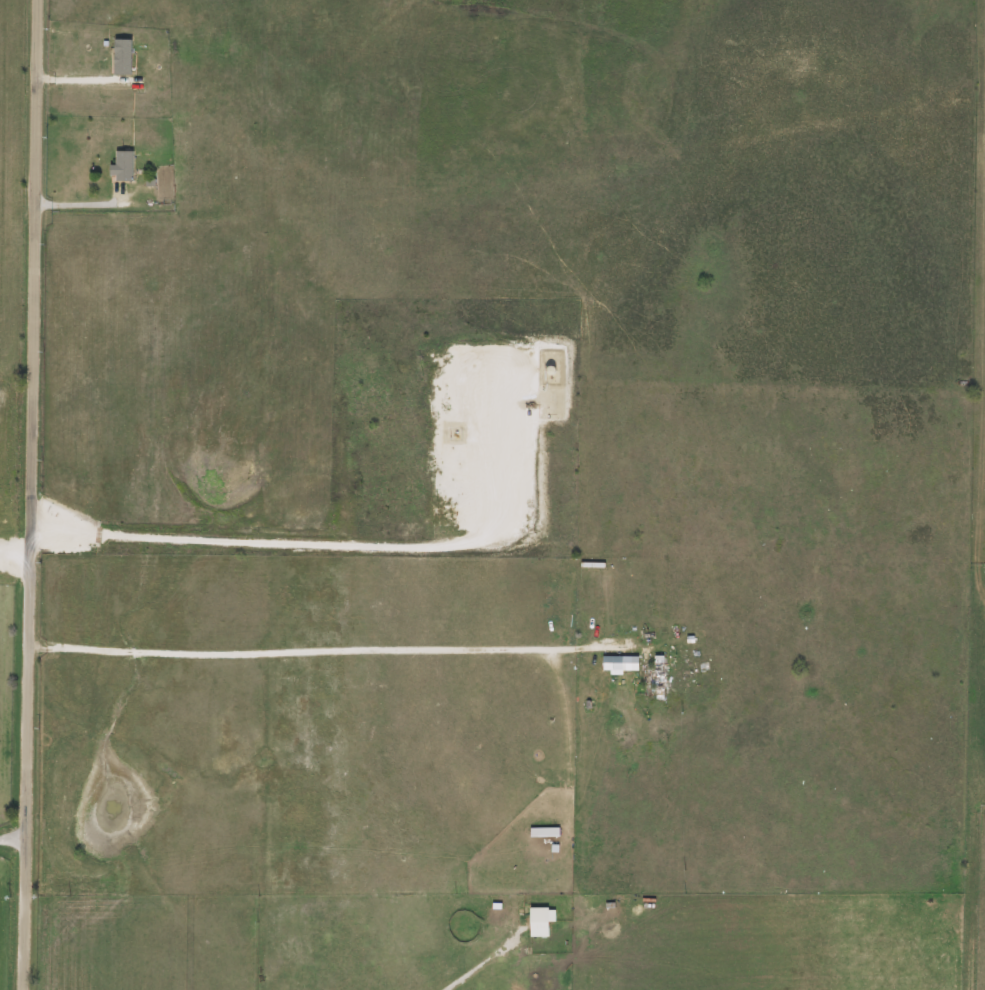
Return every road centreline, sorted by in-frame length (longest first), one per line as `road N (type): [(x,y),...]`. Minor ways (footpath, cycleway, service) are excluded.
road 1 (residential): [(43,0),(24,989)]

